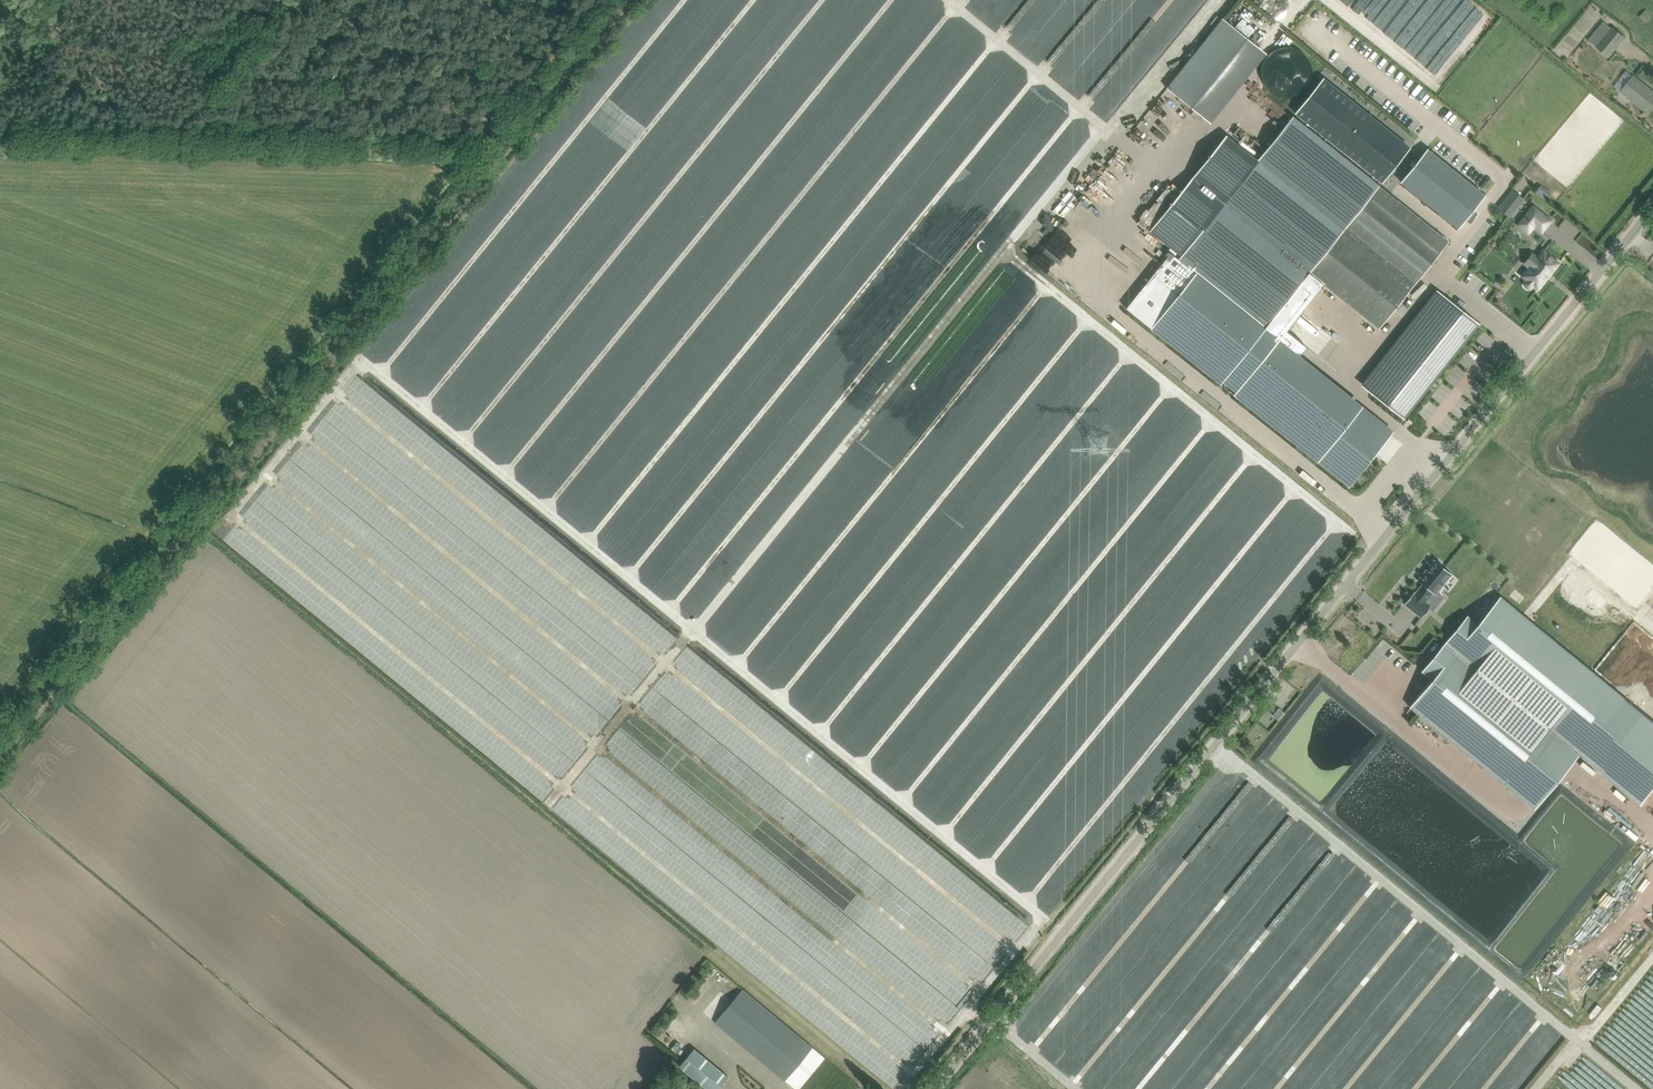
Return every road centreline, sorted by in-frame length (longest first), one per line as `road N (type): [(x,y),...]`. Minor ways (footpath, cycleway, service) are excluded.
road 1 (unclassified): [(934,1088),(1652,211)]
road 2 (track): [(0,754),(630,0)]

